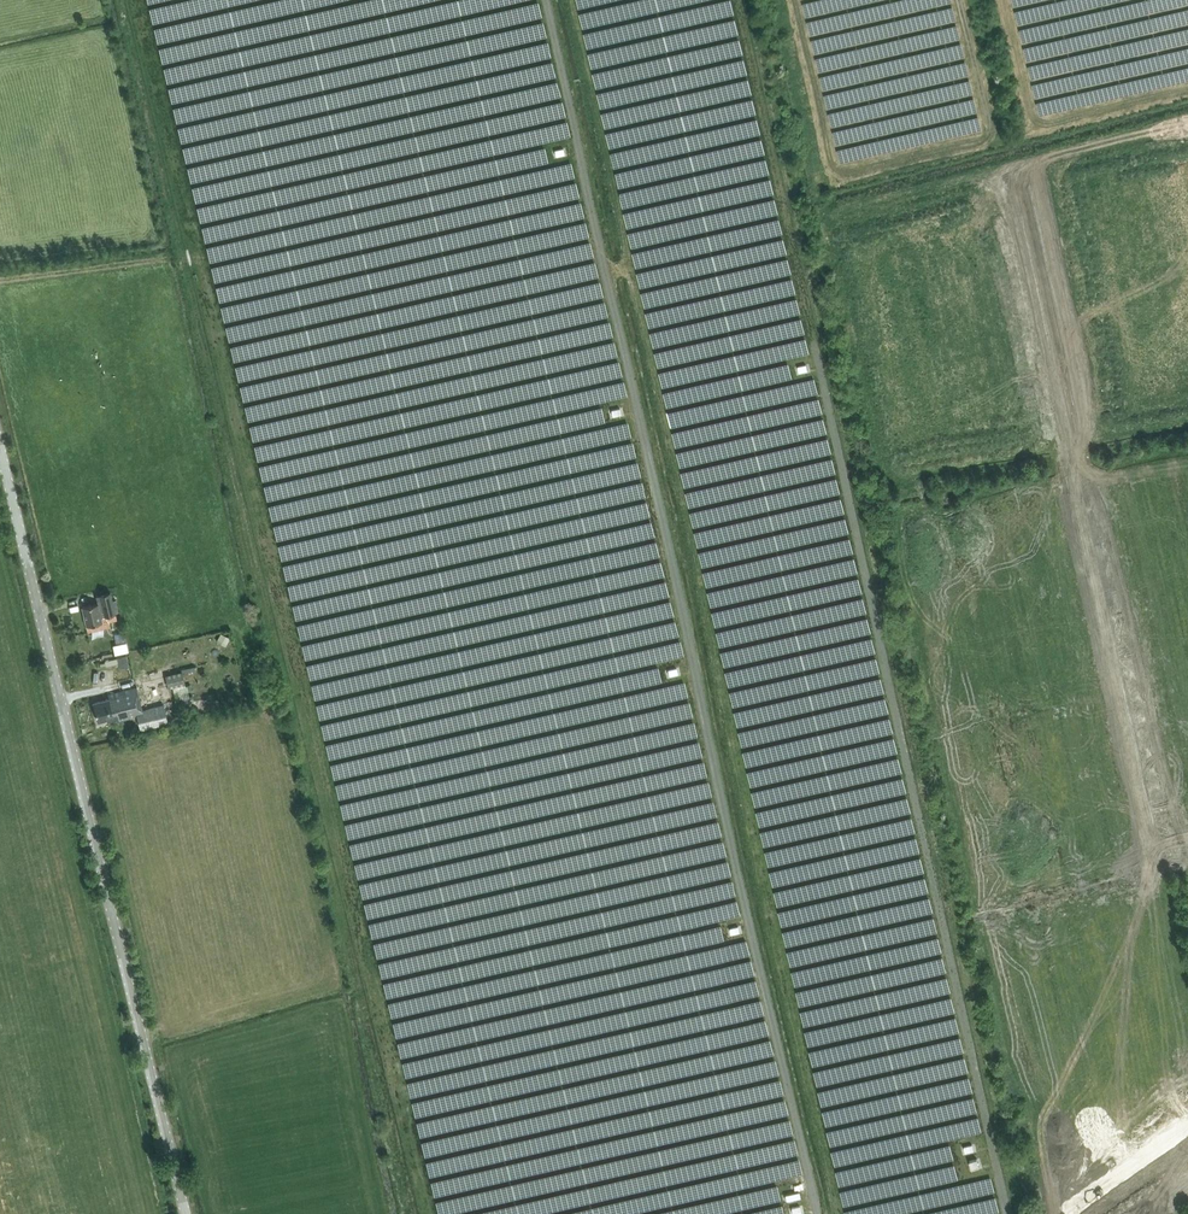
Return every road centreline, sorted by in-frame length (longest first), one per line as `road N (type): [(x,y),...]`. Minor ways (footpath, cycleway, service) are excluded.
road 1 (unclassified): [(188,1213),(0,442)]
road 2 (track): [(0,281),(168,257)]

